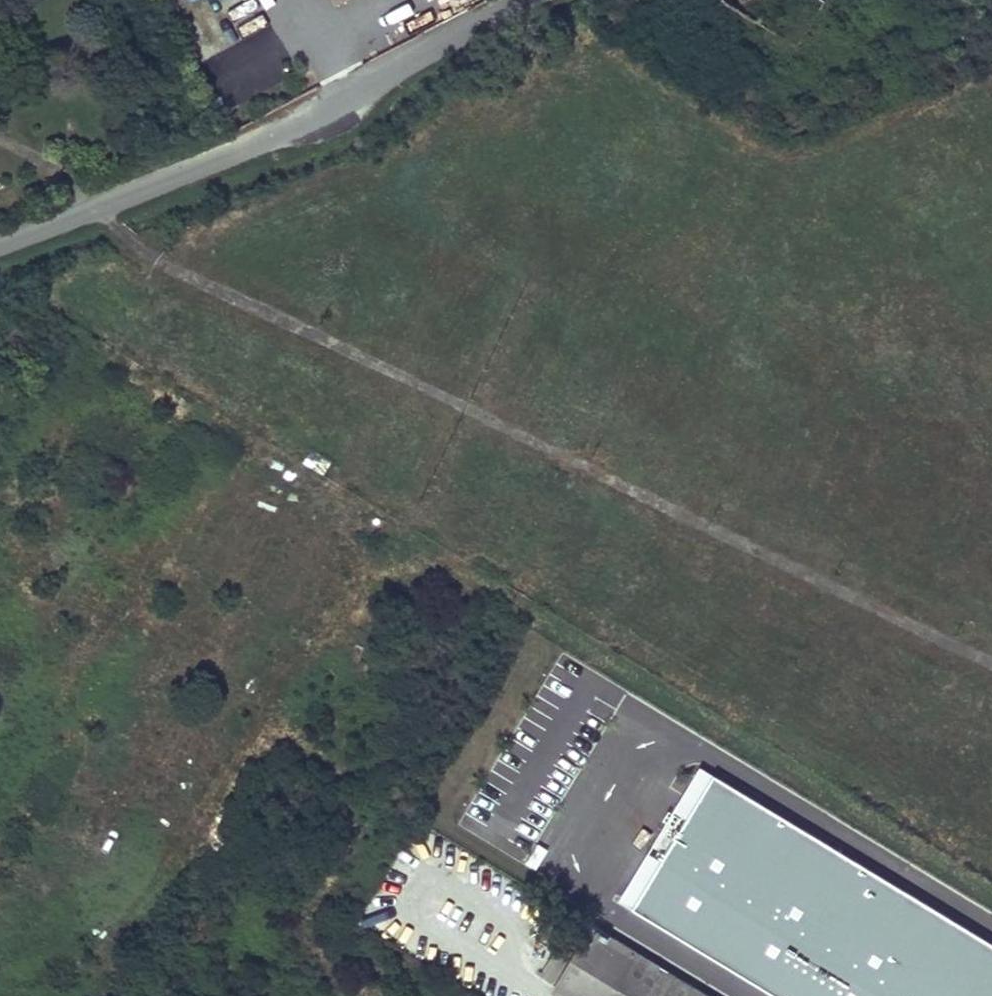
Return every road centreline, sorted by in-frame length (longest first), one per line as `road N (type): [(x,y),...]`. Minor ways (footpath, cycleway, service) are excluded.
road 1 (residential): [(0,245),(288,131),(526,0)]

